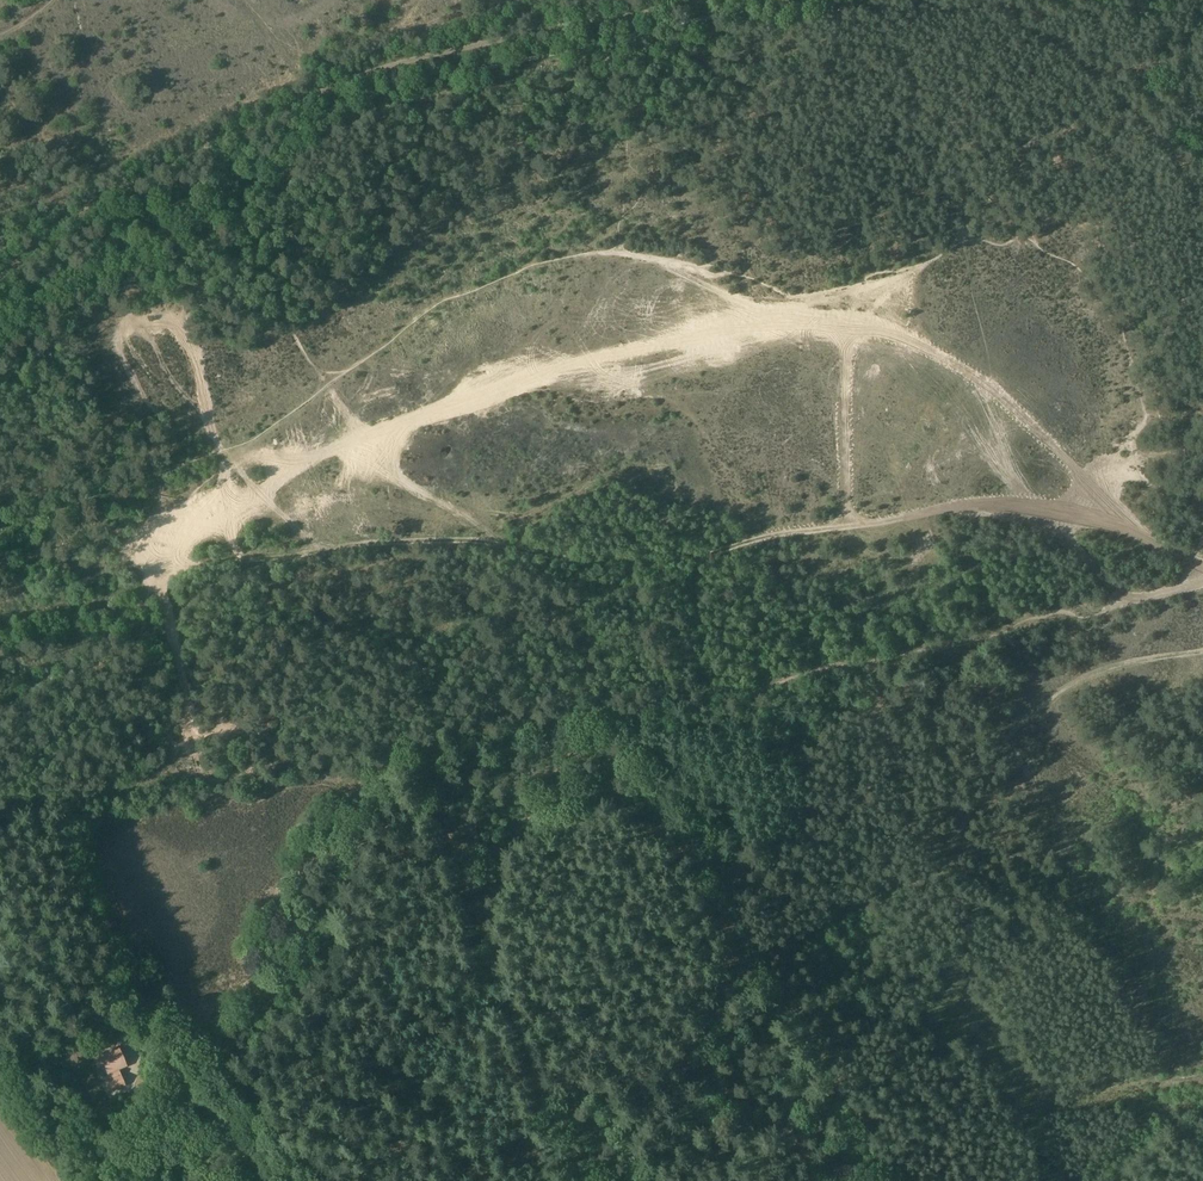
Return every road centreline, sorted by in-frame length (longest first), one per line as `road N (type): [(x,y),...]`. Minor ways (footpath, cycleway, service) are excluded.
road 1 (track): [(1202,651),(1098,671),(1053,696),(983,756),(966,819),(946,844),(921,843),(888,811),(839,812),(774,863),(746,902),(745,920),(890,1180)]
road 2 (track): [(702,0),(355,77),(111,191),(69,215),(0,277)]
road 3 (track): [(97,1047),(153,1033),(179,1039),(265,1140),(288,1180)]
road 4 (track): [(322,116),(246,0)]

